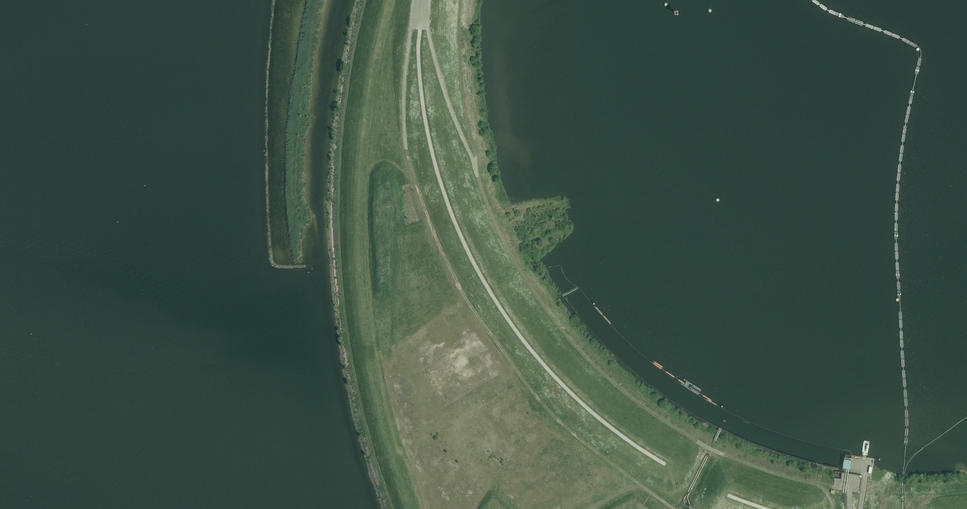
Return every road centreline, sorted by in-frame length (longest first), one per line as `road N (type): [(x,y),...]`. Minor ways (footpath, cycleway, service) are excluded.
road 1 (track): [(833,508),(817,487),(716,452),(664,422),(569,340),(501,238),(442,85),(424,0)]
road 2 (track): [(421,0),(405,84),(406,143),(453,275),(546,408),(674,508)]
road 3 (track): [(664,464),(550,373),(469,254),(426,121),(422,0)]
road 4 (track): [(427,508),(394,403),(391,350)]

